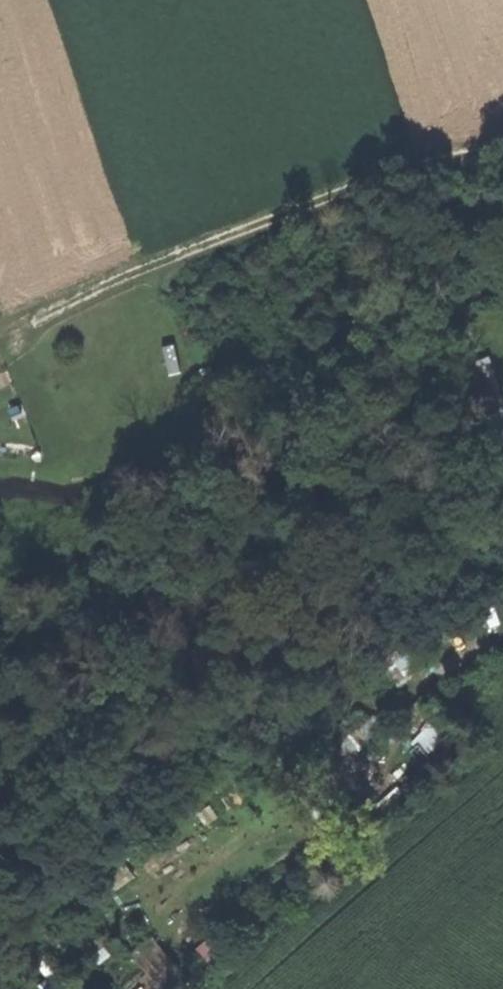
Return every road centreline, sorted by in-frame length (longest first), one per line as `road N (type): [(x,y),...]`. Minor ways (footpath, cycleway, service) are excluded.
road 1 (track): [(502,141),(454,146),(0,329)]
road 2 (track): [(274,690),(390,615),(502,574)]

